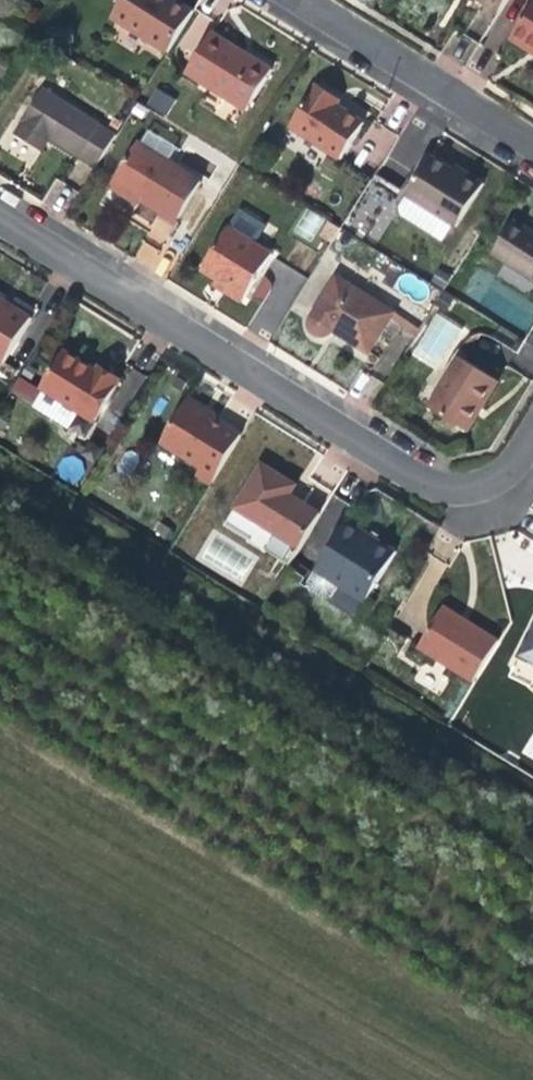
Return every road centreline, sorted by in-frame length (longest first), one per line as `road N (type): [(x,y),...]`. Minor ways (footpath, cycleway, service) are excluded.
road 1 (residential): [(0,220),(428,484),(472,484),(493,475),(532,425)]
road 2 (residential): [(532,146),(302,0)]

